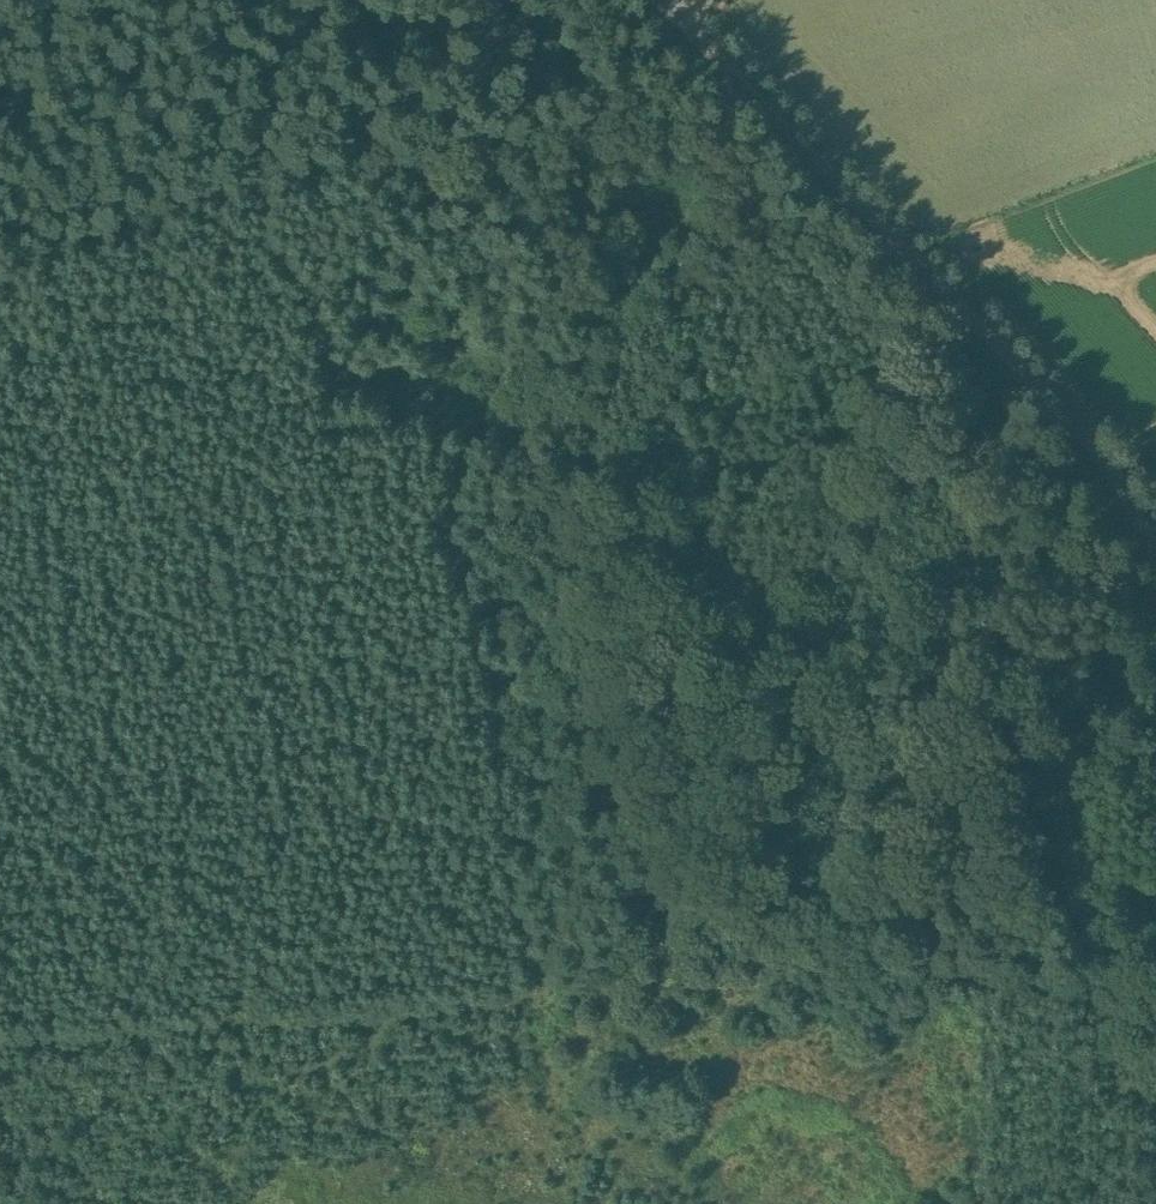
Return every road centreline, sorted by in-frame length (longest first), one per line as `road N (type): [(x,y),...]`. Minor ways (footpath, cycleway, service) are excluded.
road 1 (unclassified): [(663,0),(1073,425),(1155,557)]

